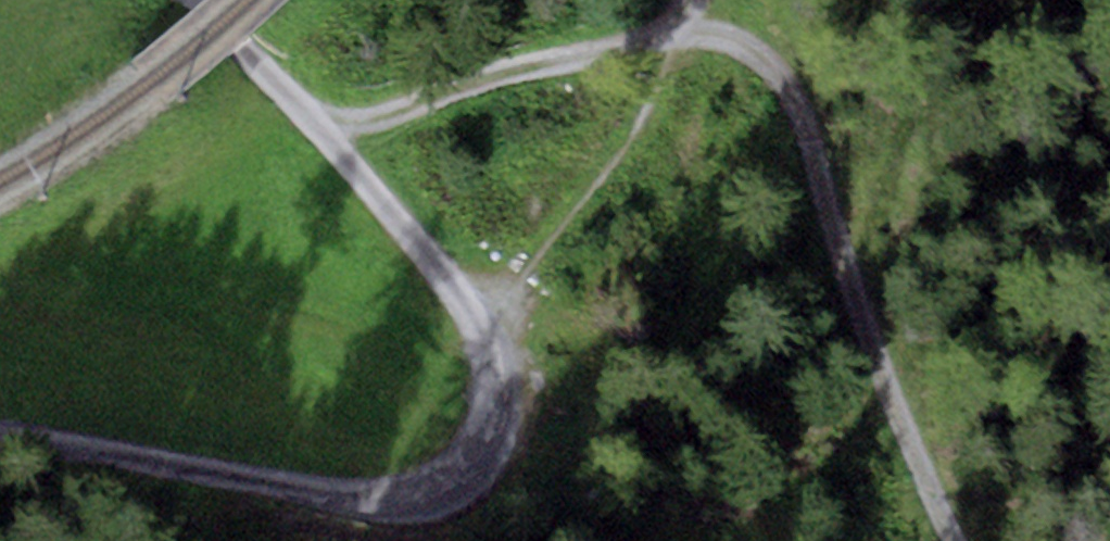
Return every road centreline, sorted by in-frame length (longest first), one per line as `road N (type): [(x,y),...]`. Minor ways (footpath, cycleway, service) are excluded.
road 1 (track): [(949,540),(785,88),(741,48),(695,38),(634,39),(322,132),(192,0)]
road 2 (track): [(0,439),(348,502),(444,487),(495,439),(501,396),(477,328)]
road 3 (track): [(477,328),(632,166),(695,38),(698,0)]
road 4 (track): [(477,328),(322,132)]

